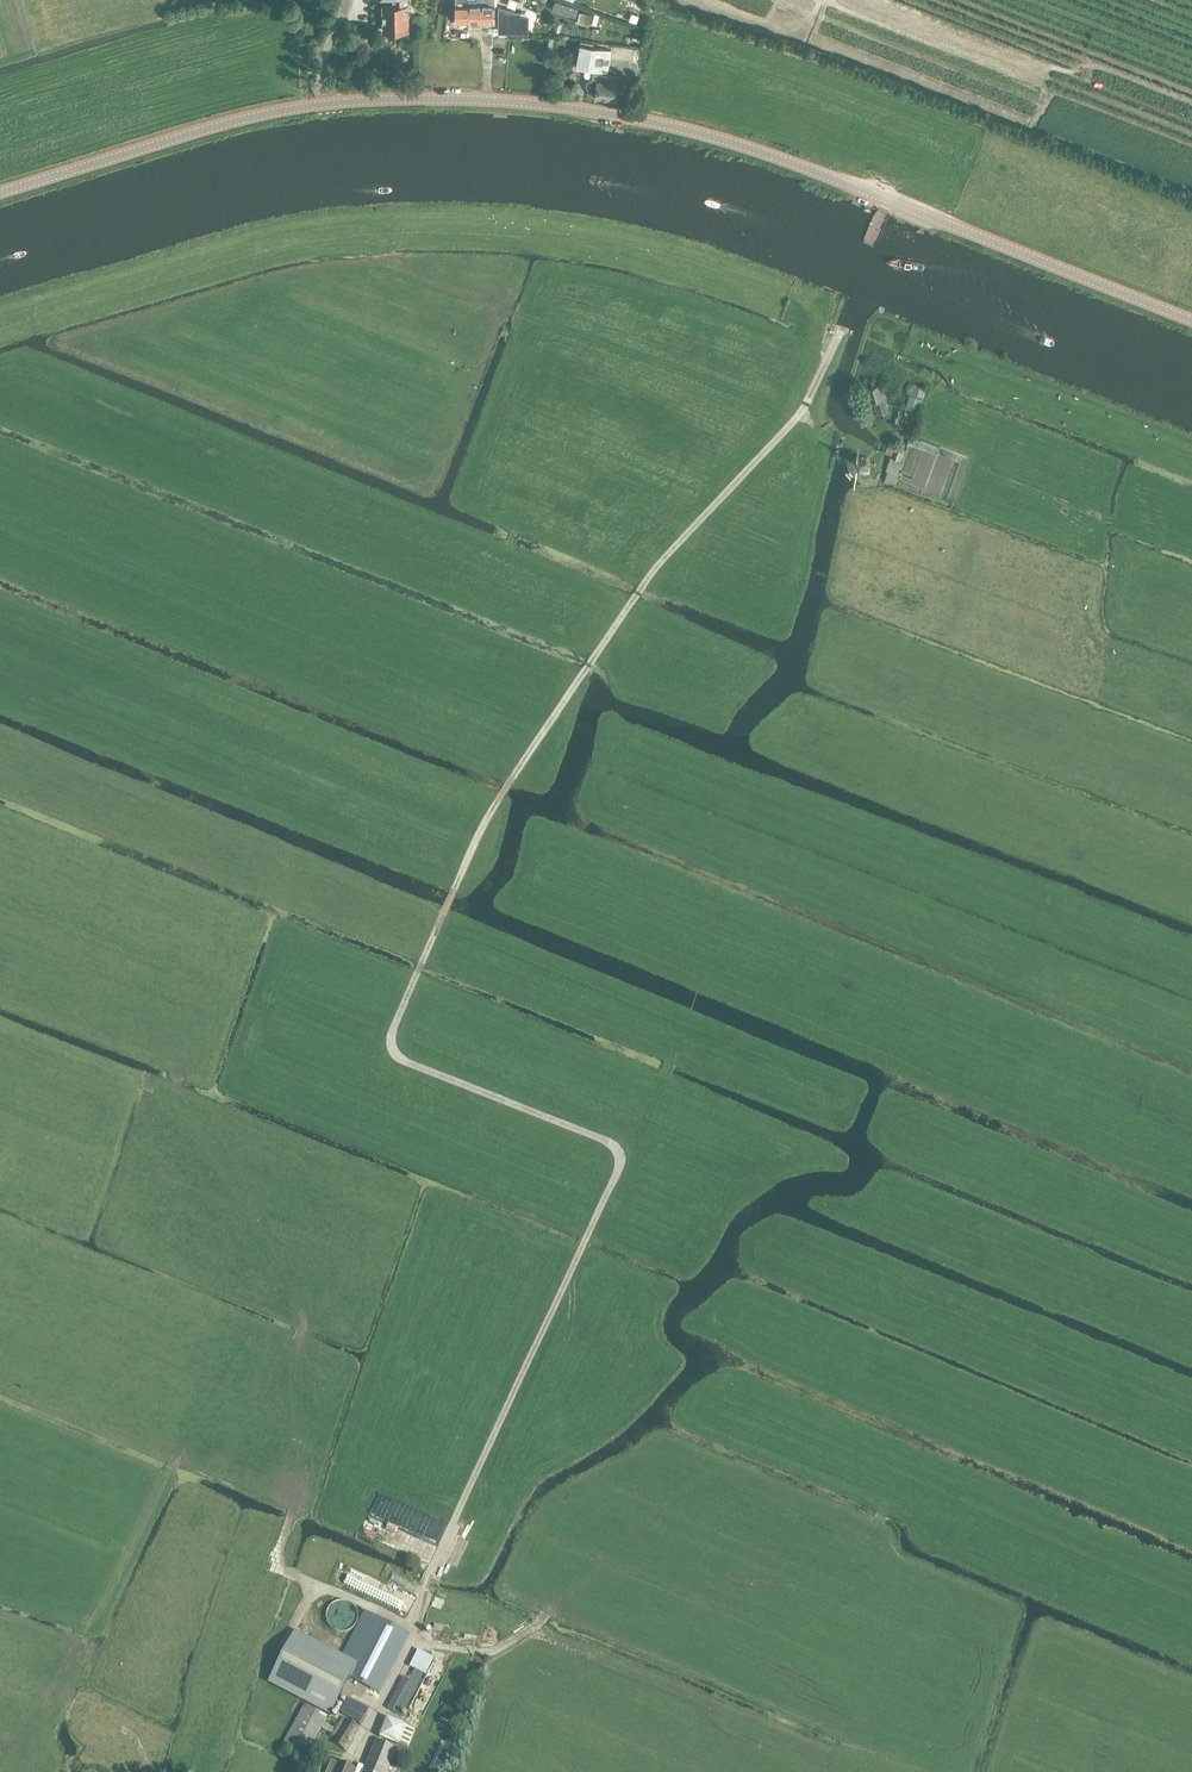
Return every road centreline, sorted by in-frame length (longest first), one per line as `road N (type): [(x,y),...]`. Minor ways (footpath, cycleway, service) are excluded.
road 1 (unclassified): [(418,1604),(511,1383),(621,1163),(610,1141),(397,1056),(391,1032),(453,892)]
road 2 (tertiary): [(888,200),(663,124),(451,99),(290,108),(0,192)]
road 3 (unclassified): [(510,784),(674,547),(805,409),(842,329)]
road 4 (track): [(190,1771),(274,1571),(407,1627)]
road 5 (tertiary): [(1191,319),(888,200)]
road 6 (track): [(537,1631),(495,1654),(422,1638),(407,1627),(418,1604)]
road 7 (track): [(417,1634),(356,1754)]

